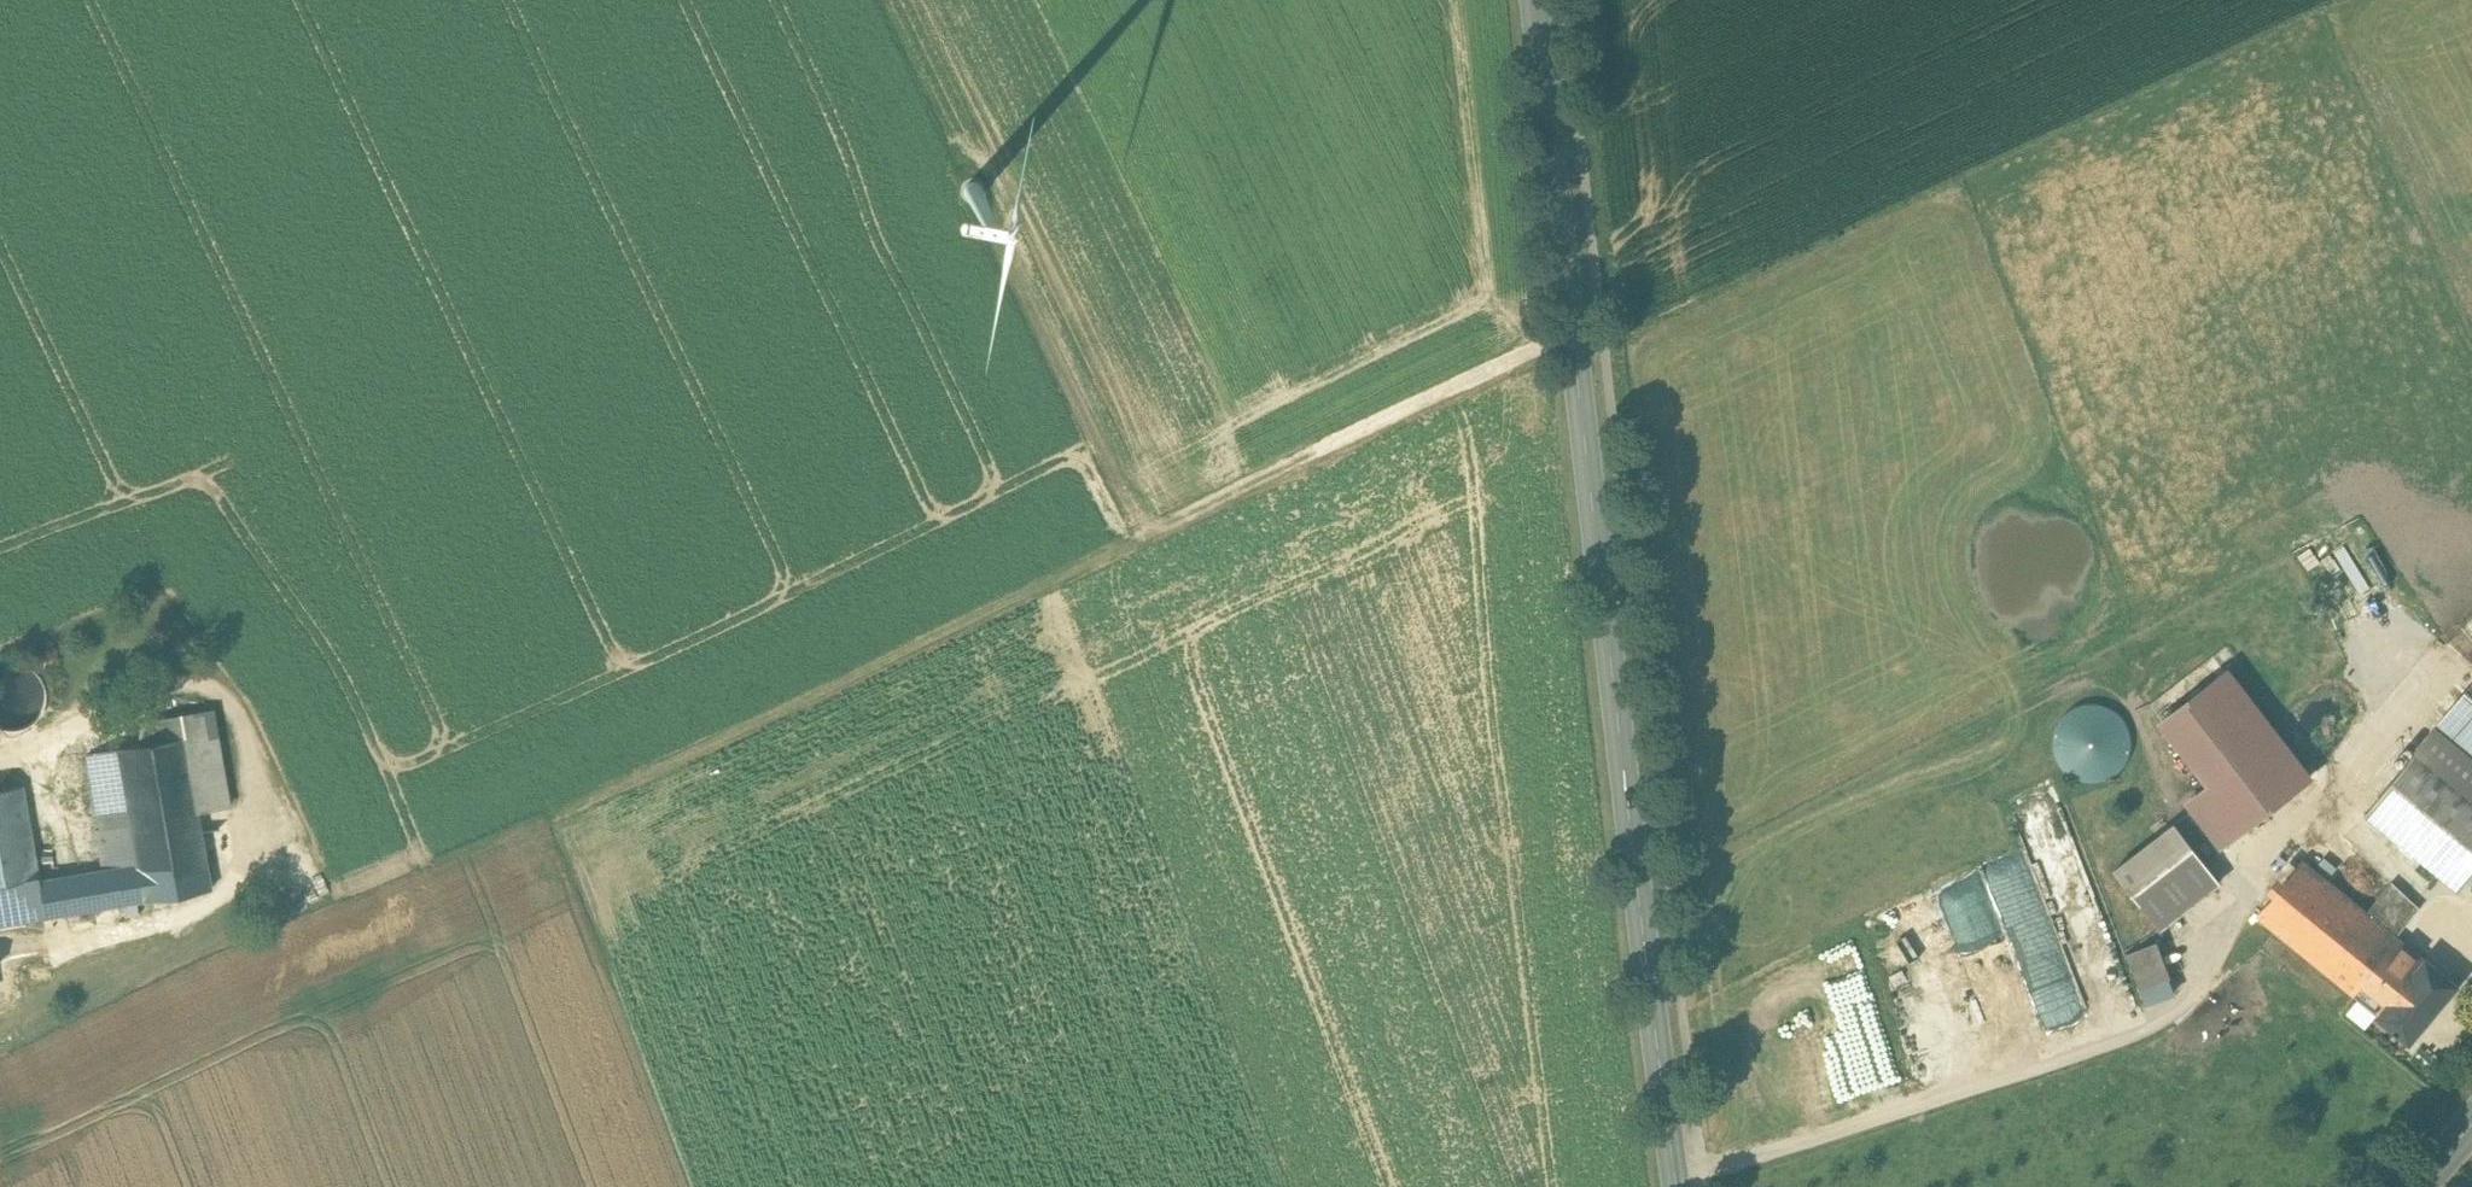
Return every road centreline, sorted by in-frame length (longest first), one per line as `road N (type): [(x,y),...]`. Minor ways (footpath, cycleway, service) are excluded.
road 1 (secondary): [(1679,1186),(1532,0)]

